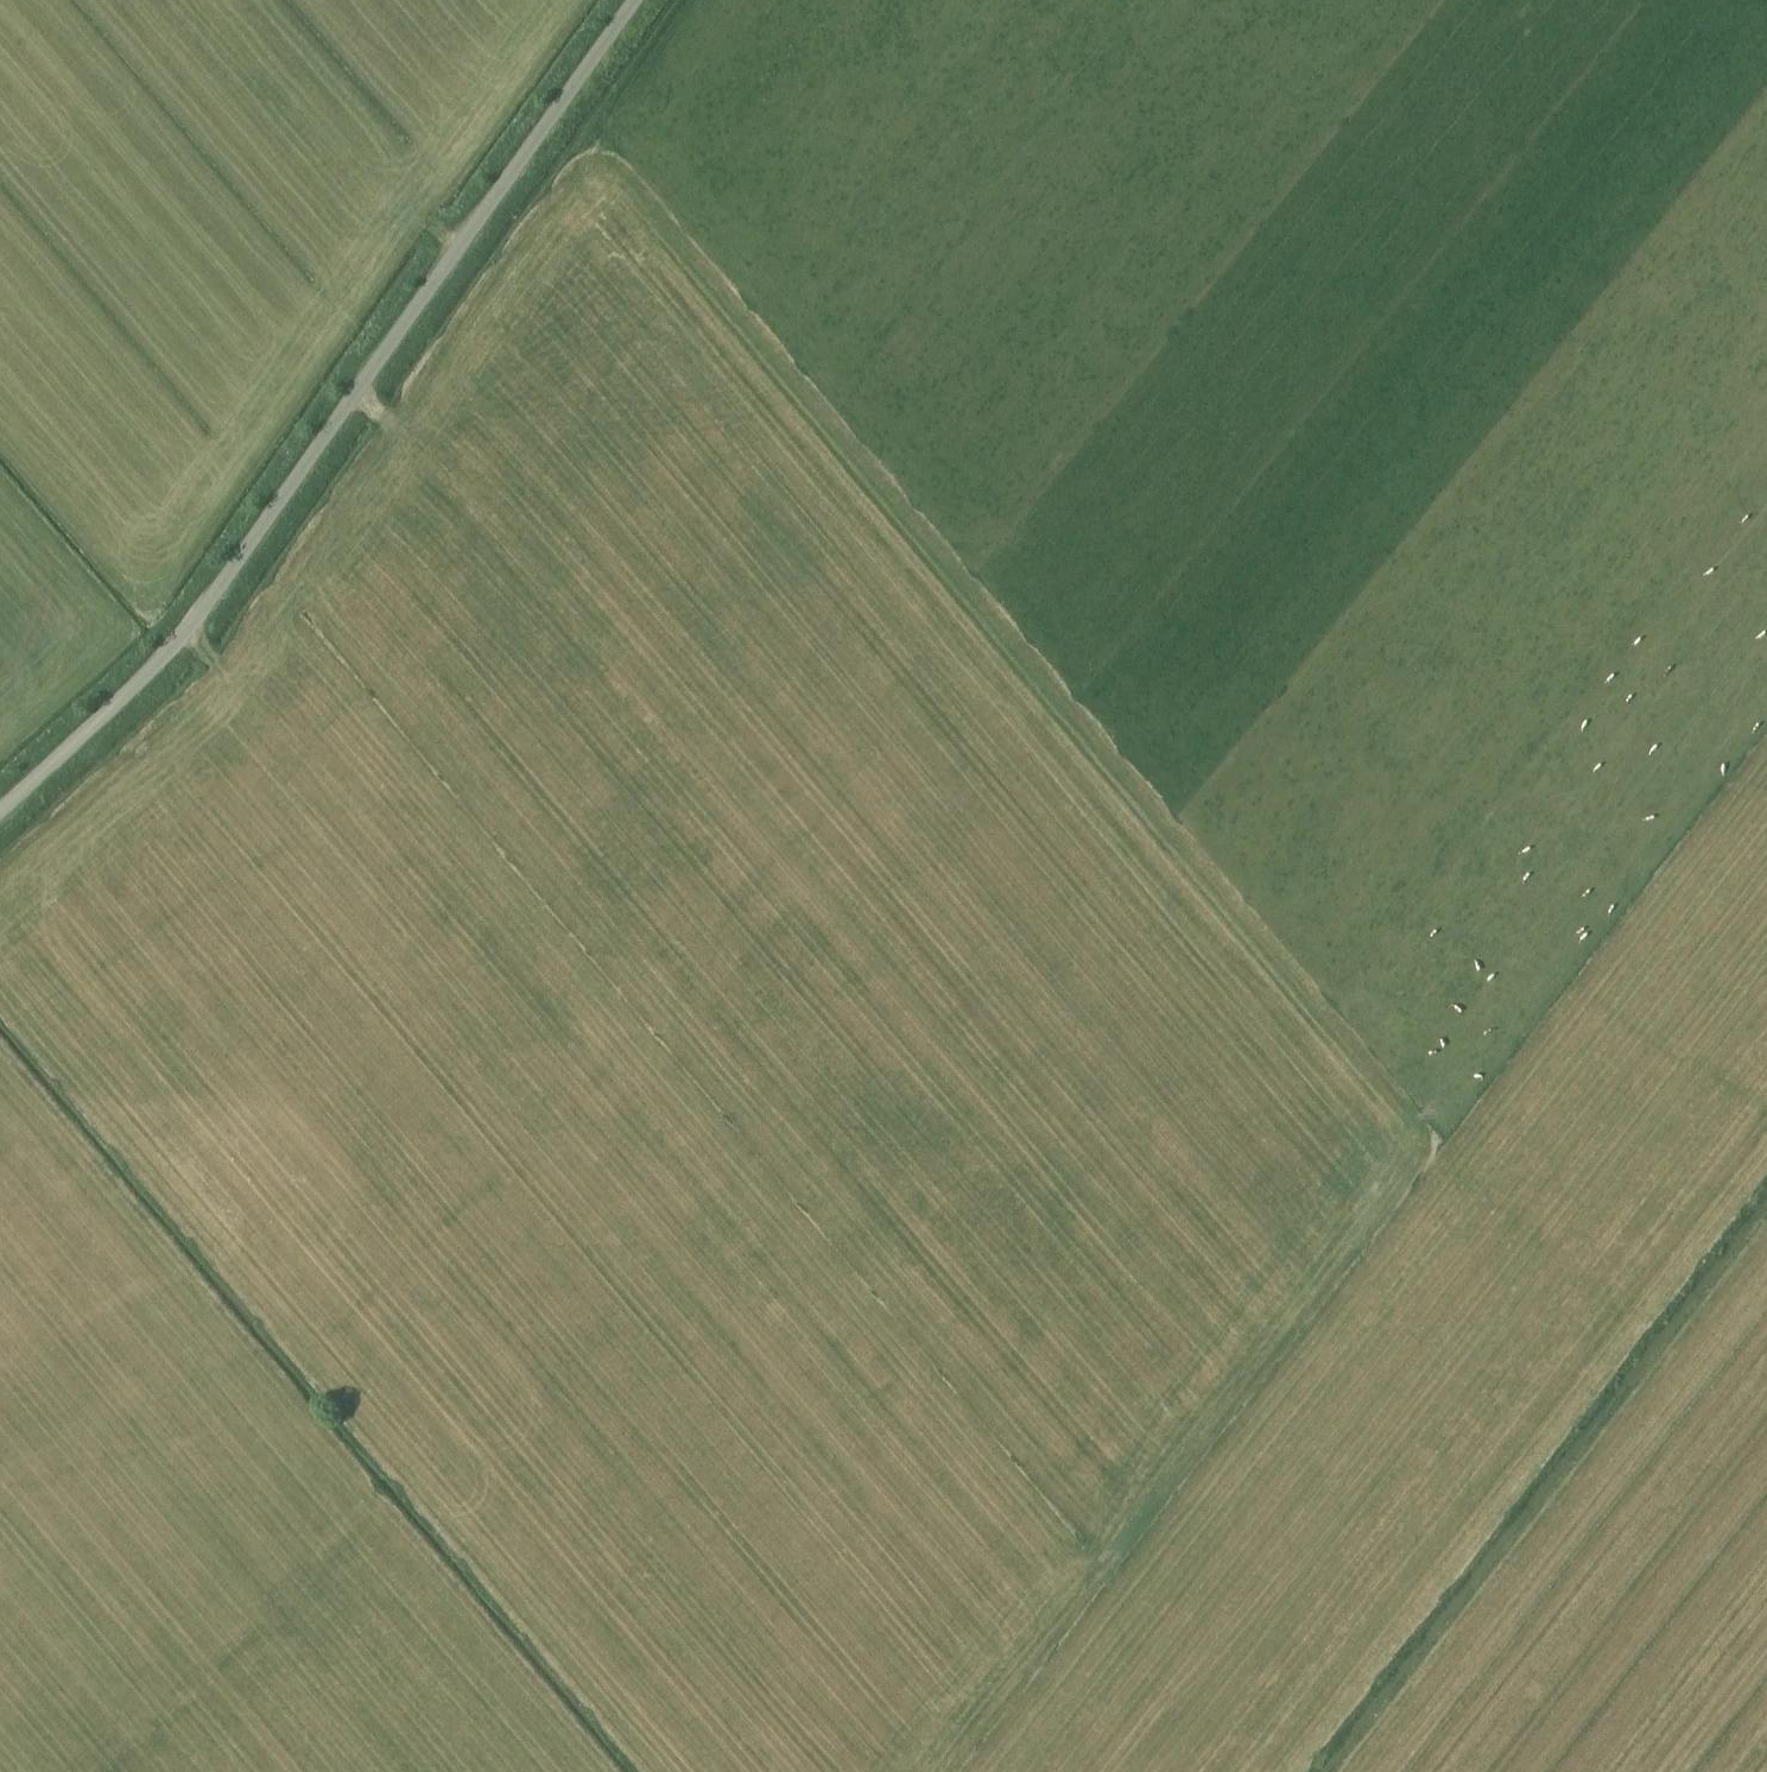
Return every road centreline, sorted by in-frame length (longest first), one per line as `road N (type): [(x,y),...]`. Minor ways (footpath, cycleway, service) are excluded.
road 1 (unclassified): [(0,803),(176,630),(629,0)]

